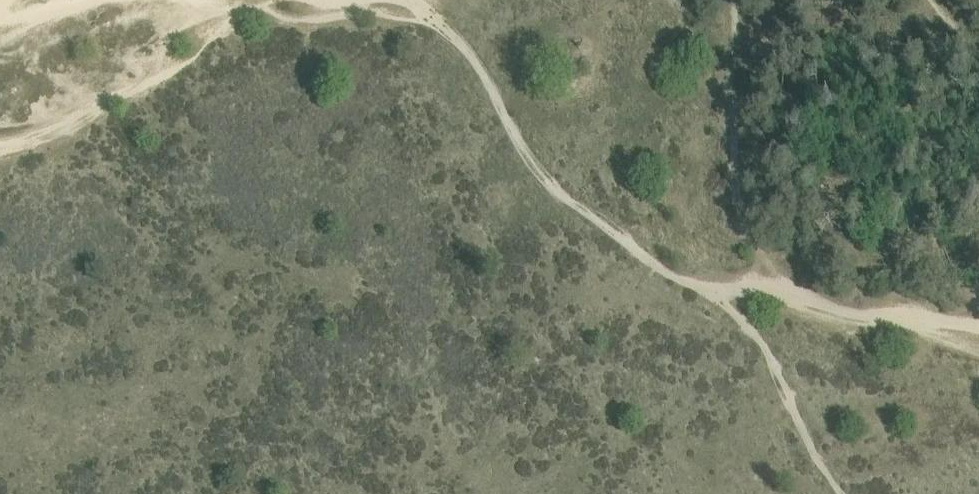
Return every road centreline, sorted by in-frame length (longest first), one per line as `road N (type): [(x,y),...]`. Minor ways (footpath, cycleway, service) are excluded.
road 1 (track): [(402,0),(480,68),(577,218),(701,290),(769,344),(824,470),(848,493)]
road 2 (track): [(701,290),(794,294),(978,330)]
road 3 (track): [(0,144),(33,140),(96,113),(234,0)]

